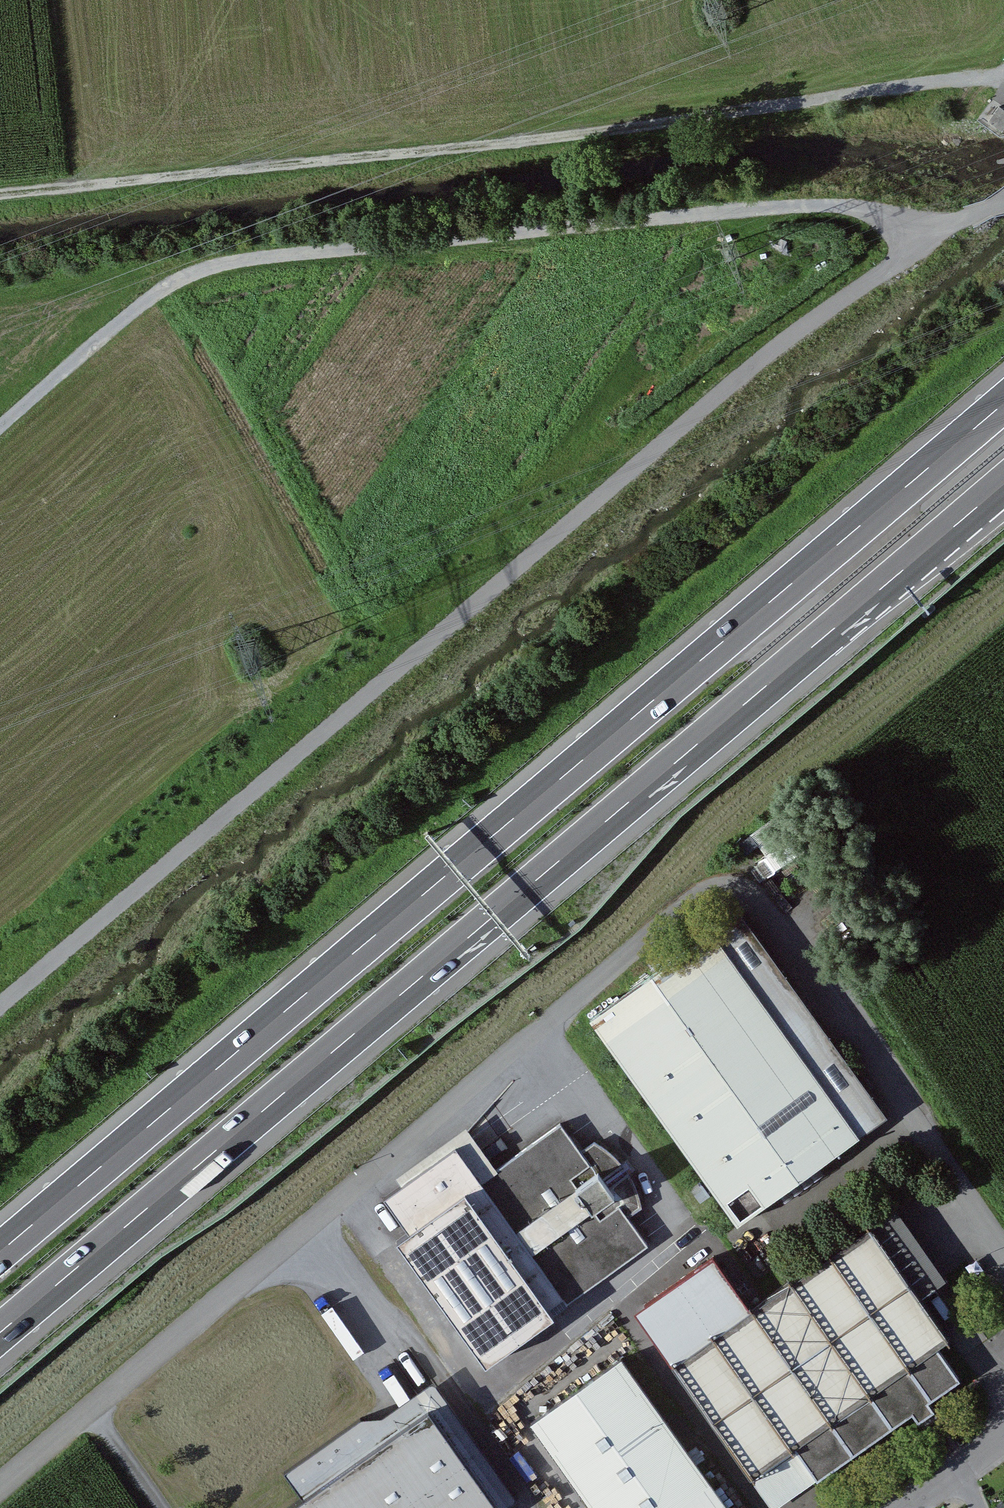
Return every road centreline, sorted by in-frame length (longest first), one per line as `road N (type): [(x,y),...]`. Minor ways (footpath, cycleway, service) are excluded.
road 1 (residential): [(1003,1256),(770,909),(730,890),(649,948),(0,1491)]
road 2 (motorway): [(0,1337),(1003,487)]
road 3 (motorway): [(1003,407),(0,1255)]
road 4 (track): [(1003,201),(936,227),(866,202),(809,202),(260,253),(203,267),(157,293),(0,428)]
road 5 (track): [(1003,72),(443,146),(0,191)]

